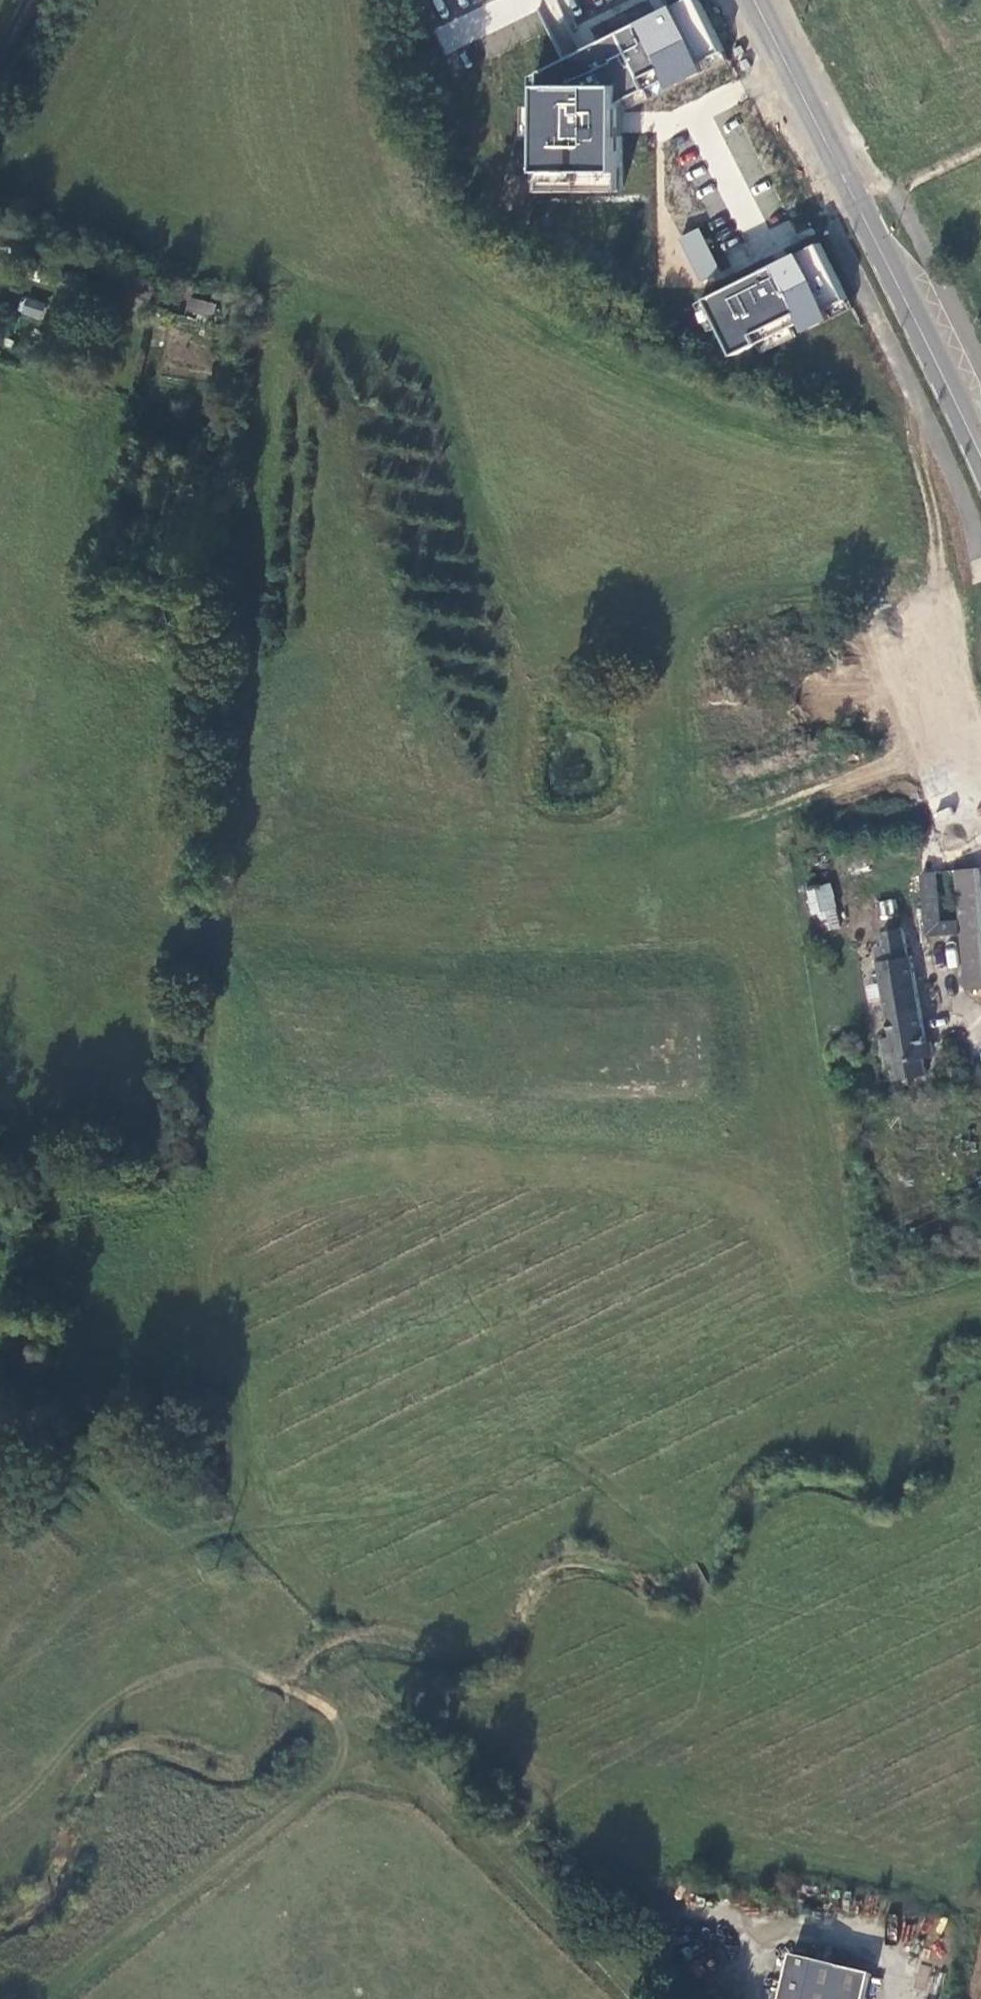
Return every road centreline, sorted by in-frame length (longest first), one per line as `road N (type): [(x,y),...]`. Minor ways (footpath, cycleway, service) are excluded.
road 1 (secondary): [(754,0),(980,461)]
road 2 (residential): [(0,231),(150,291)]
road 3 (residential): [(980,1046),(953,1048),(934,944)]

